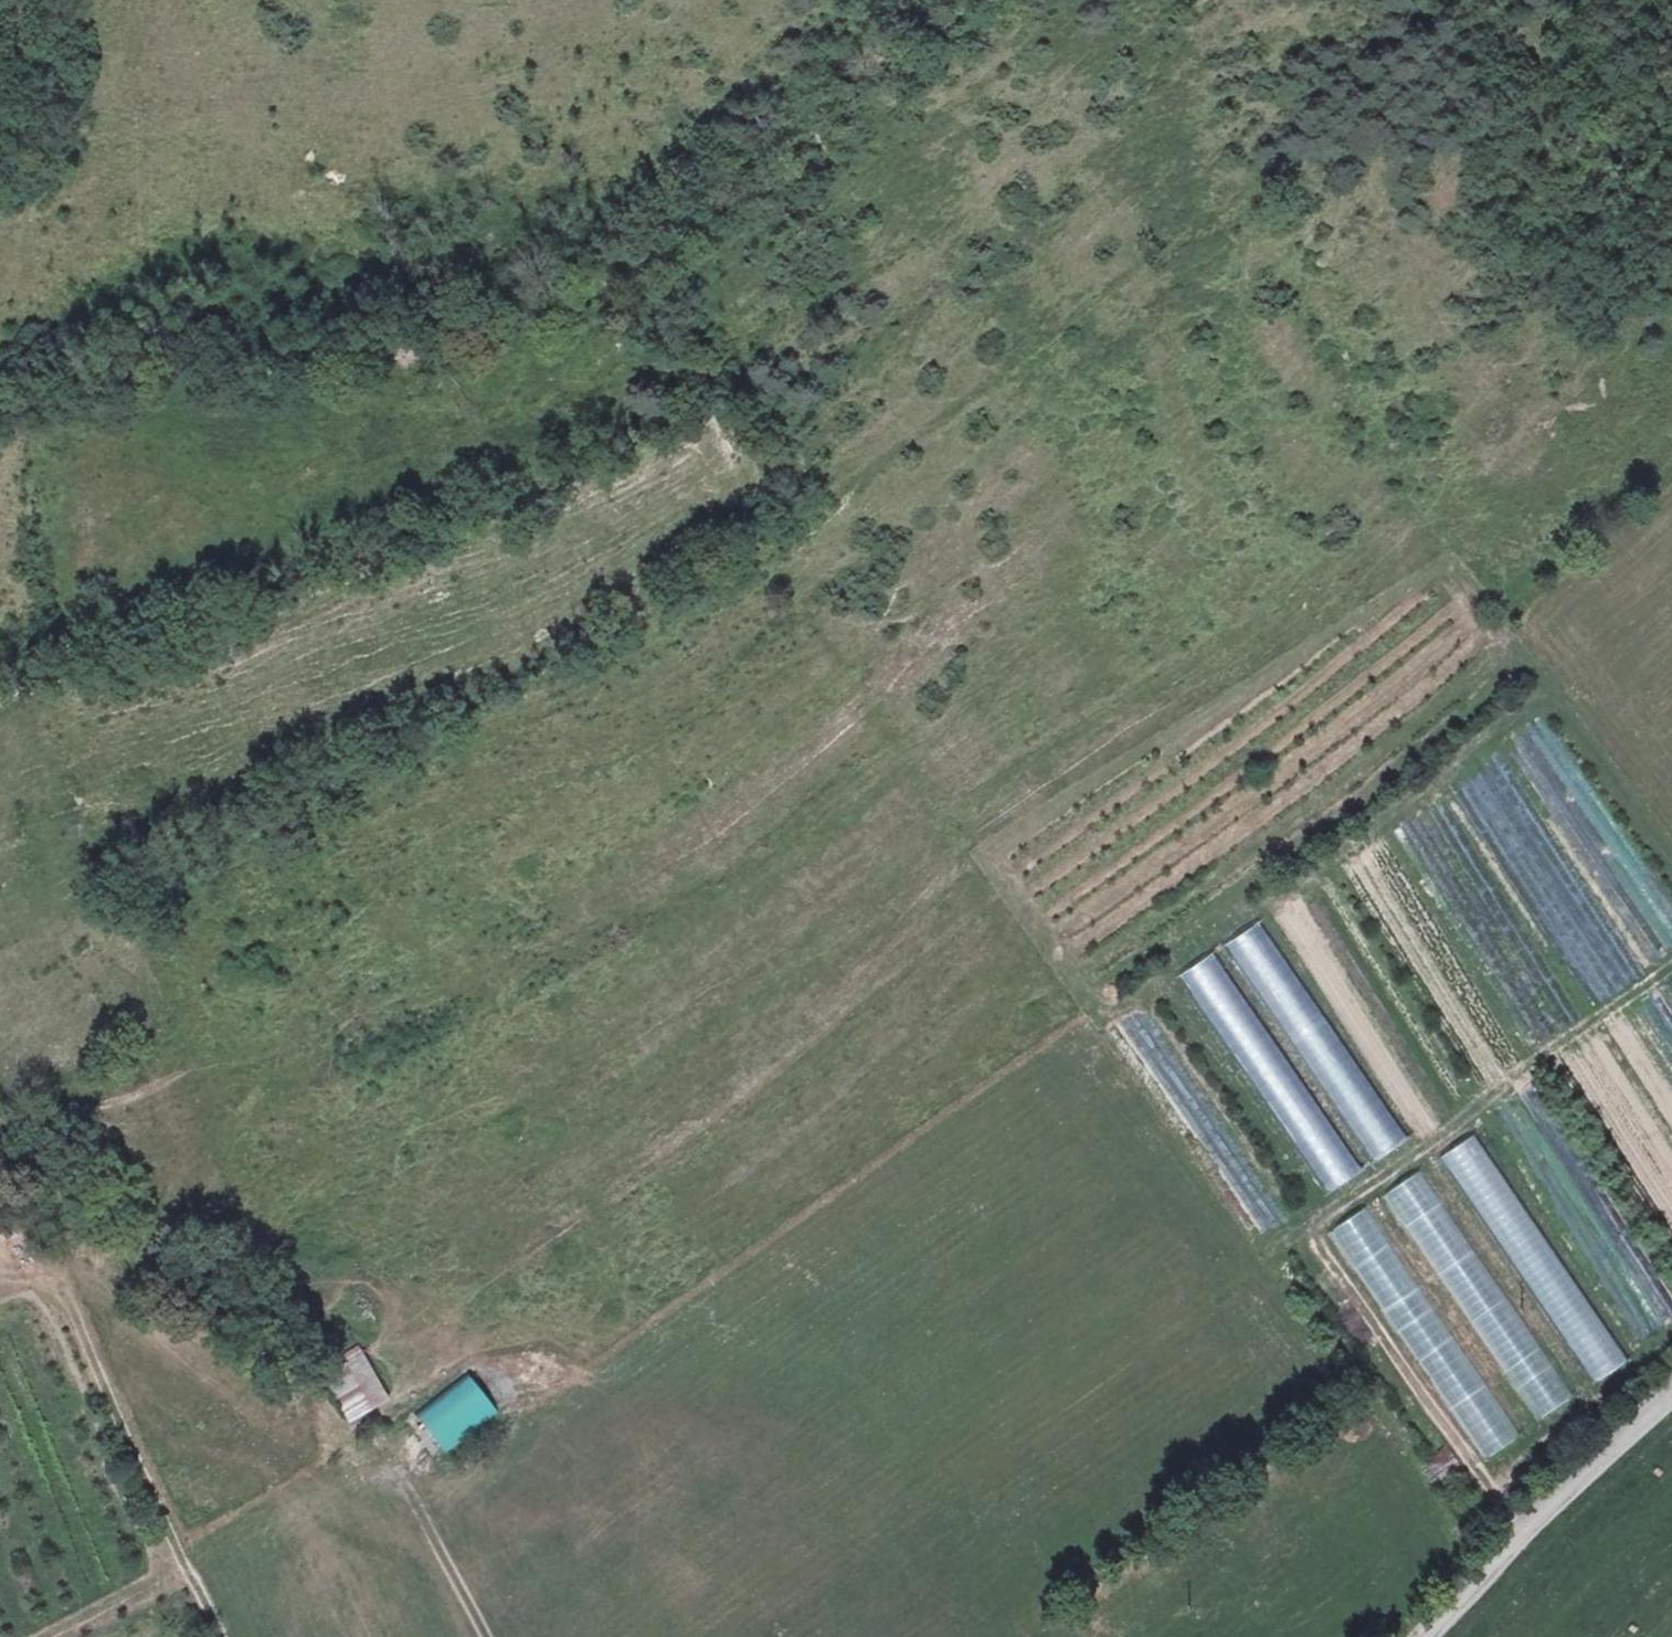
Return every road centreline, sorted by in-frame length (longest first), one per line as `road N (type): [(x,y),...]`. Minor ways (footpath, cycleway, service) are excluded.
road 1 (tertiary): [(1425,1636),(1548,1509),(1671,1399)]
road 2 (track): [(77,1337),(215,1636)]

